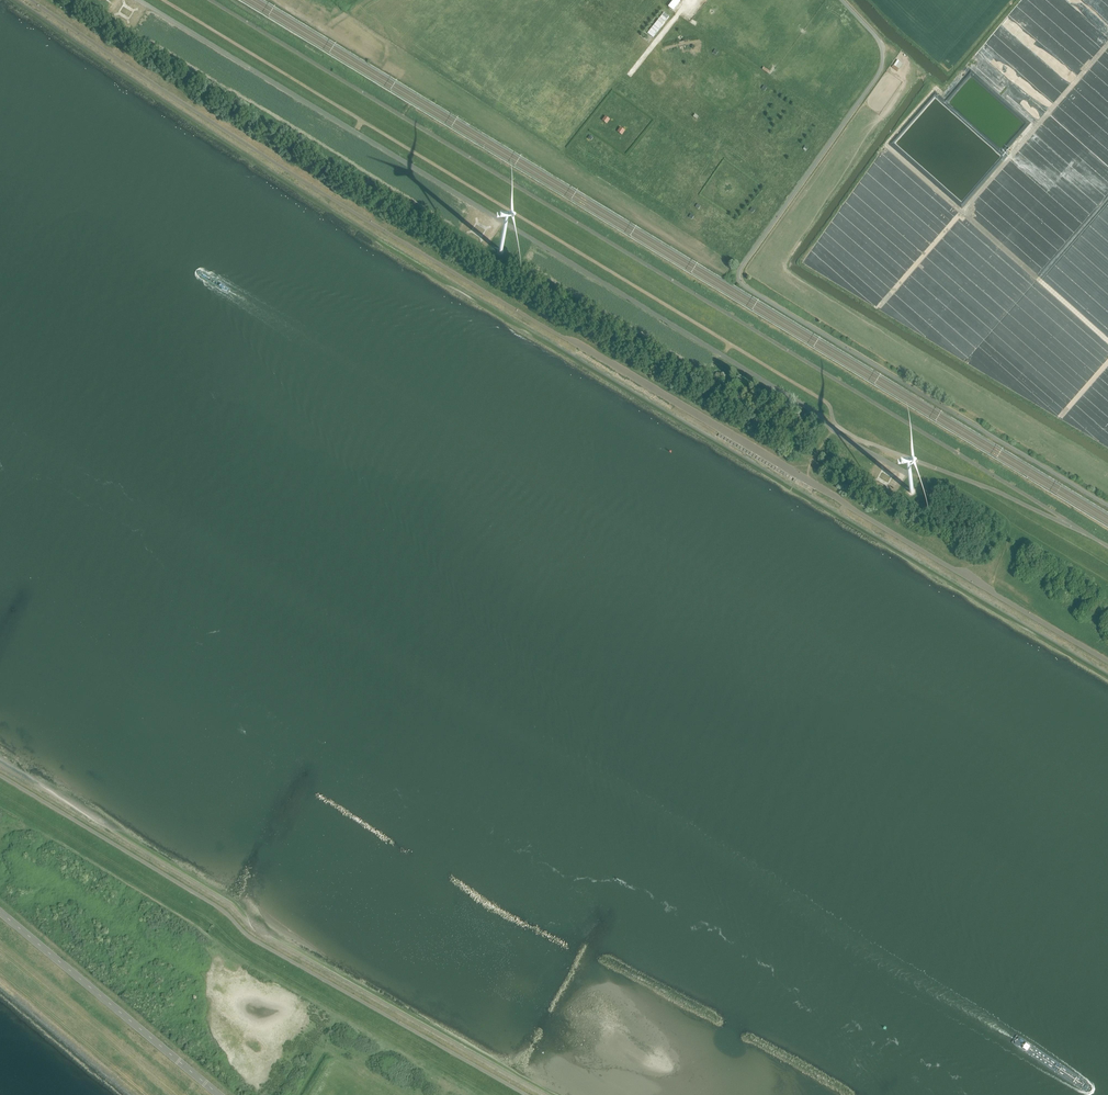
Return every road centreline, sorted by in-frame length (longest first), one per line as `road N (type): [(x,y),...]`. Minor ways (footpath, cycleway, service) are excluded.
road 1 (track): [(824,400),(165,0)]
road 2 (tertiary): [(219,1094),(0,912)]

